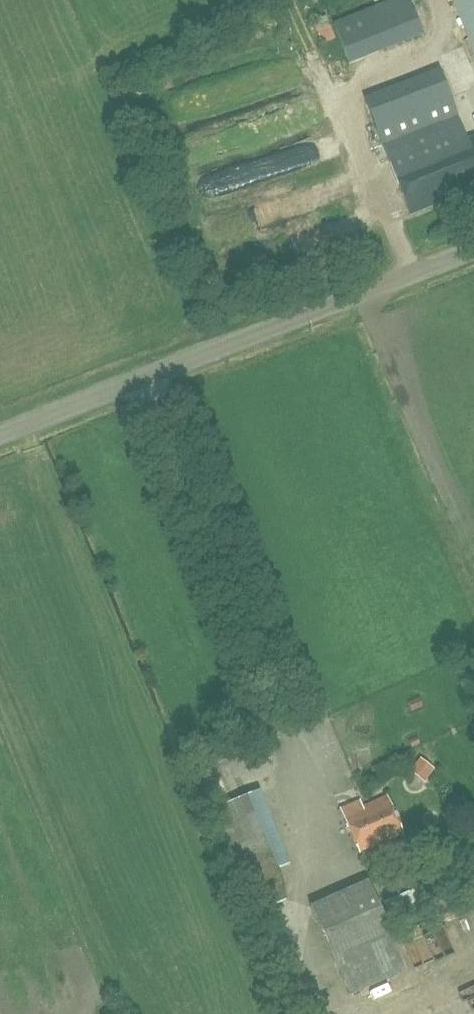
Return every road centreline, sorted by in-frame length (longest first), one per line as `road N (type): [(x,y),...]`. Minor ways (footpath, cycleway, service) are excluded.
road 1 (unclassified): [(0,435),(473,249)]

